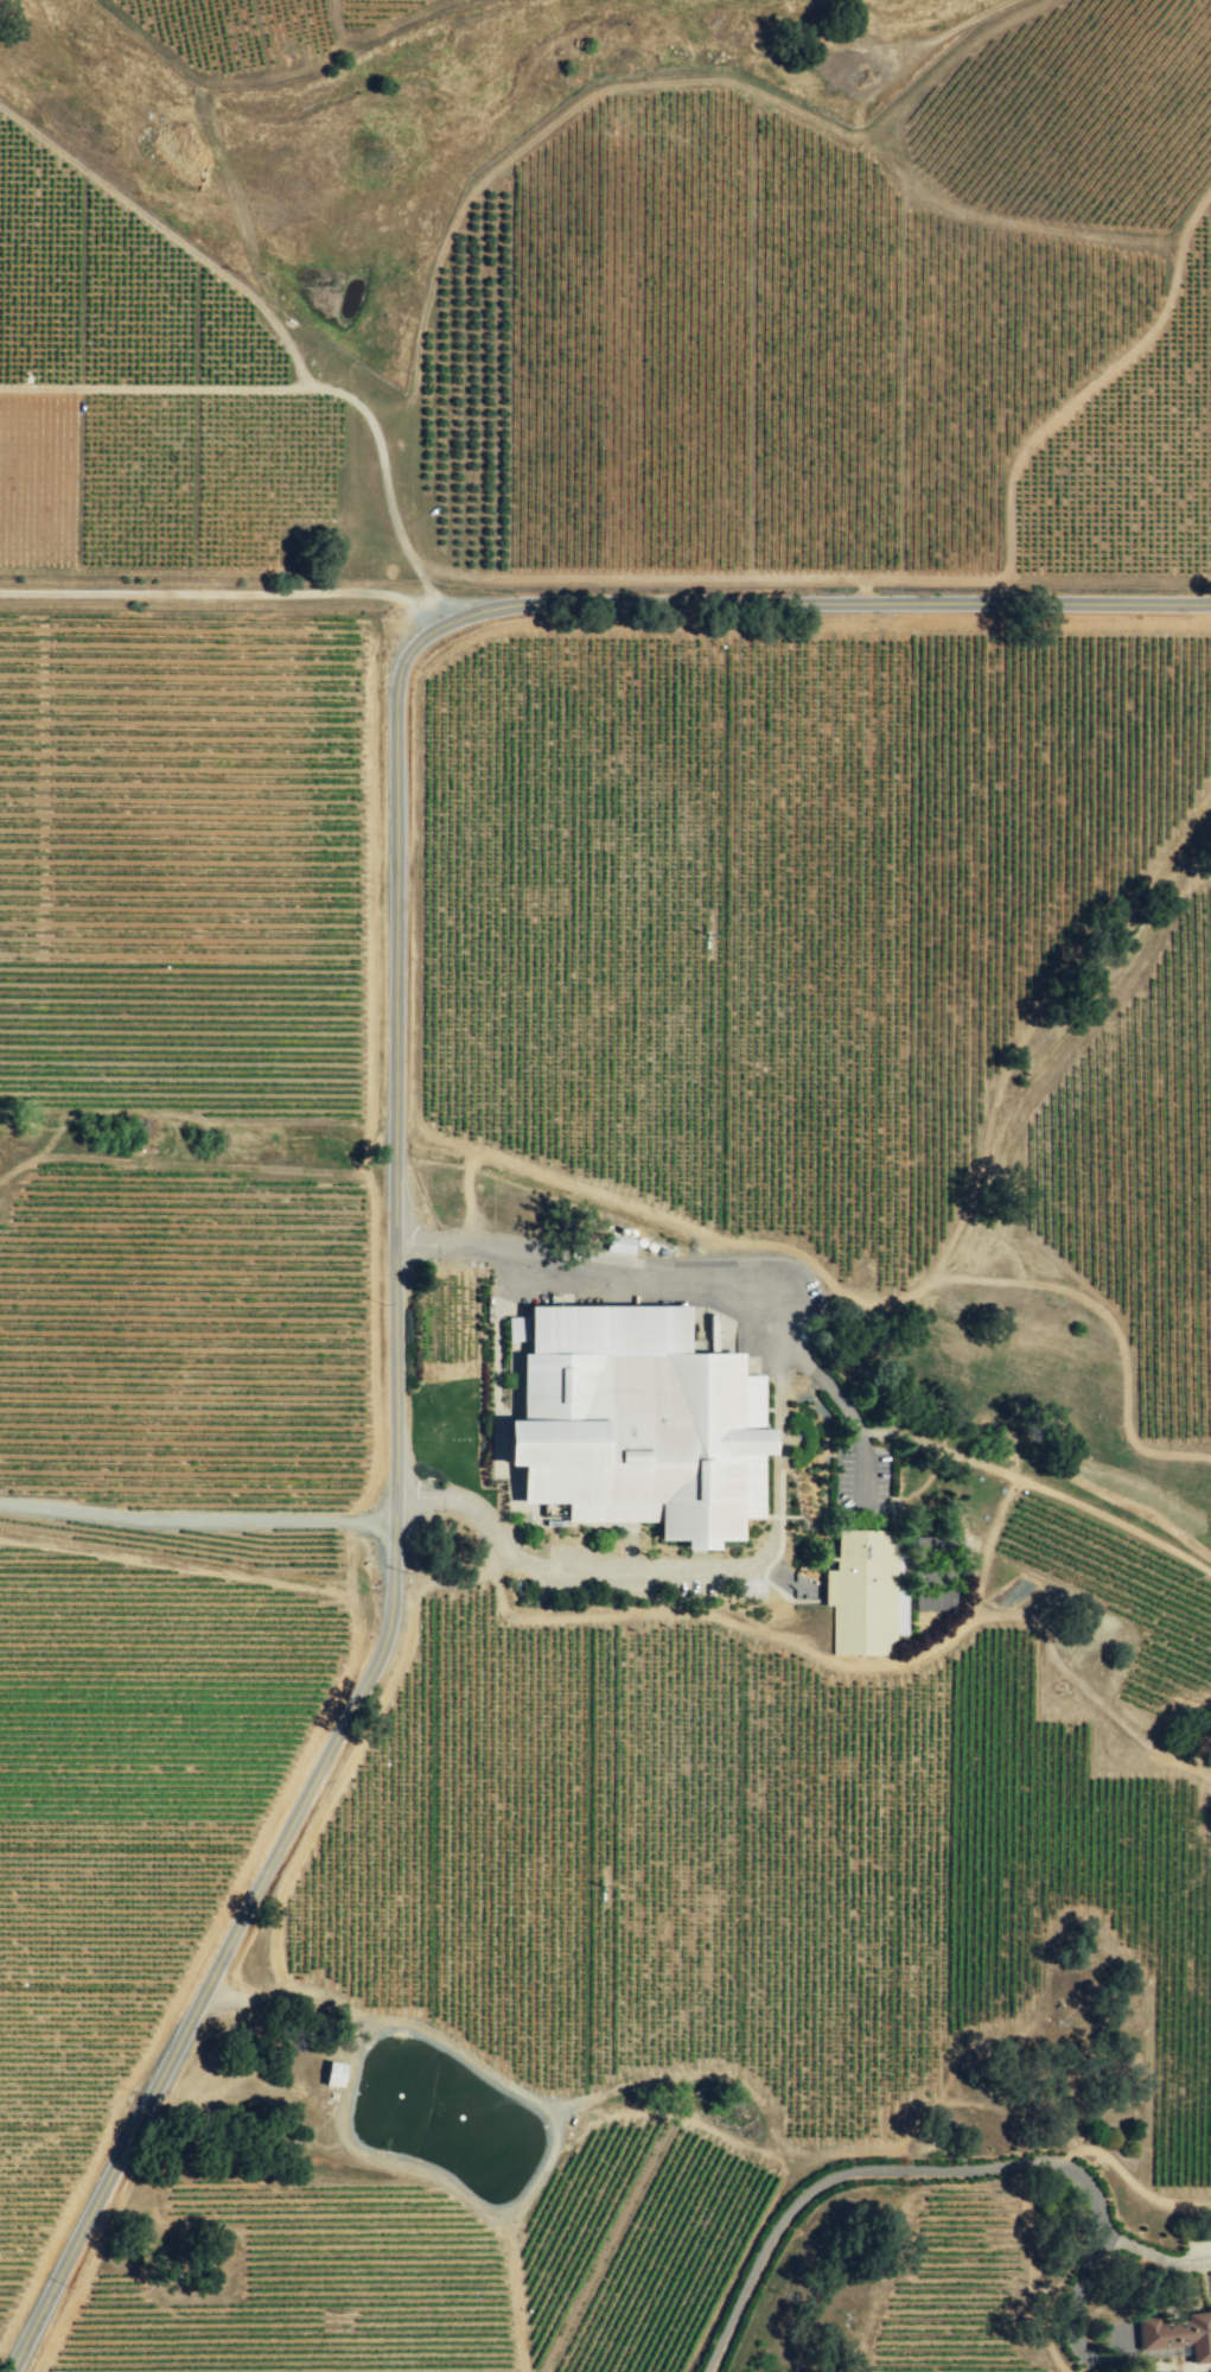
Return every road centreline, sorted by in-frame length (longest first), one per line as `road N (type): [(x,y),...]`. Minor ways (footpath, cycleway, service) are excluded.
road 1 (residential): [(7,2371),(385,1624),(397,1144),(393,695),(408,648),(450,613),(1210,621)]

